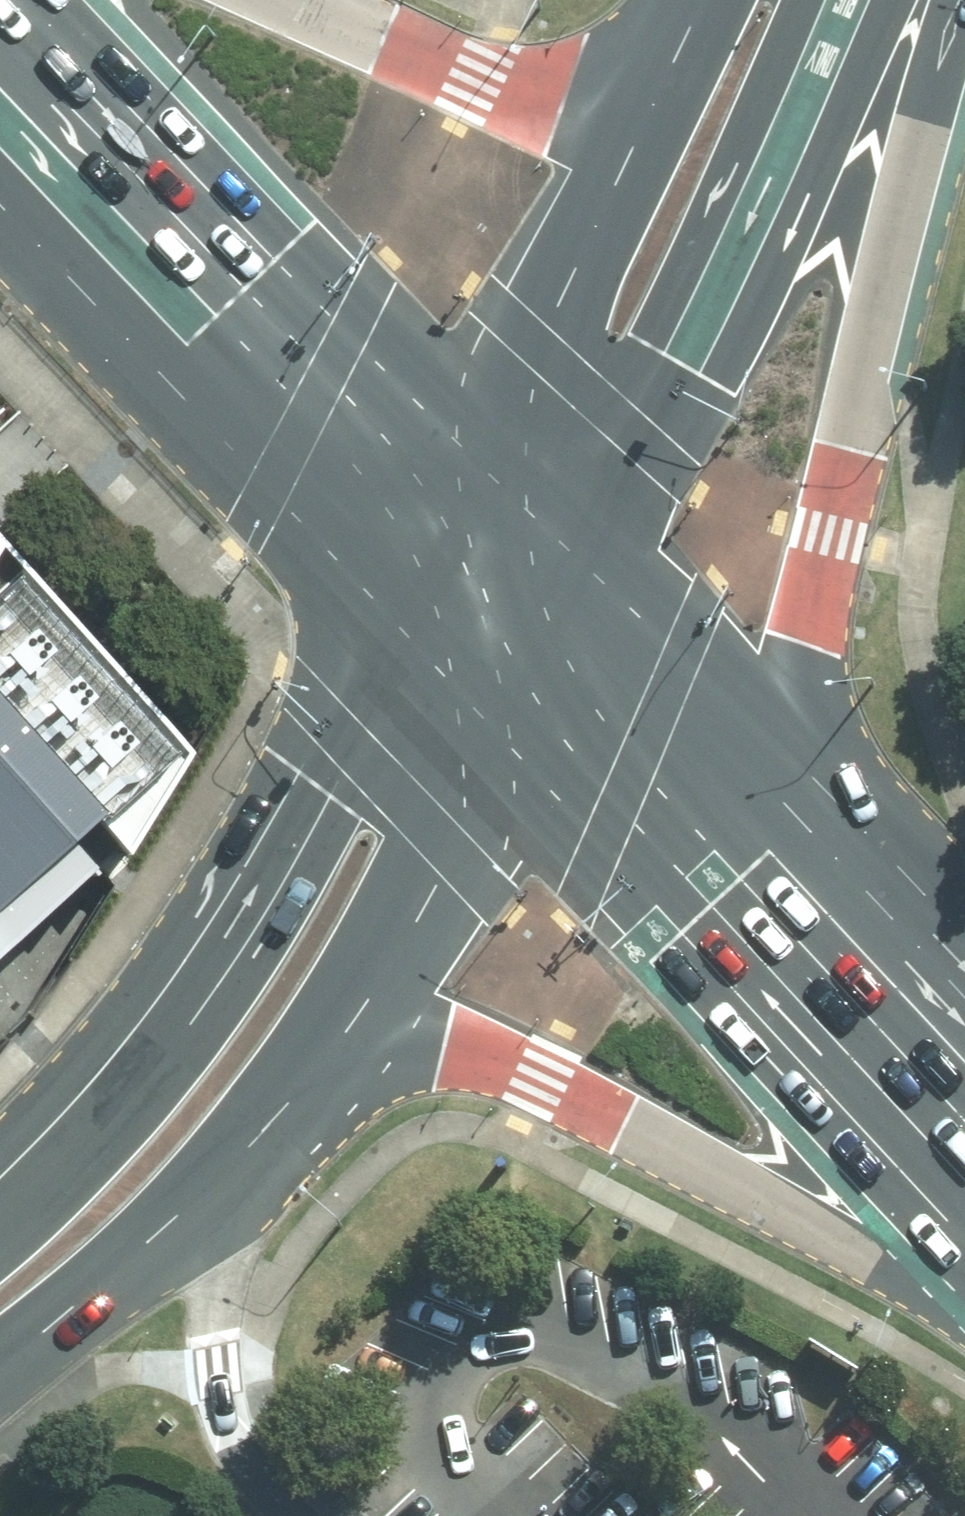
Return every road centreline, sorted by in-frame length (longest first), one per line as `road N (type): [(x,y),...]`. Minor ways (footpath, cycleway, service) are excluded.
road 1 (primary): [(951,0),(804,646),(794,726),(801,856)]
road 2 (tertiary): [(0,1223),(155,1061),(301,839),(466,500)]
road 3 (primary): [(964,1282),(539,1082),(444,1057),(325,1057)]
road 4 (secondary): [(866,0),(676,352),(569,597)]
road 5 (primary): [(466,500),(0,58)]
road 6 (tertiary): [(569,597),(325,1057)]
road 7 (tertiary): [(325,1057),(231,1171),(0,1365)]
road 8 (secondary): [(466,500),(648,119)]
road 9 (primary): [(292,0),(474,80),(648,119)]
road 10 (primary): [(801,856),(569,597)]
road 11 (primary): [(964,1060),(801,856)]
road 12 (primary): [(569,597),(466,500)]
road 13 (secondary): [(648,119),(705,0)]

